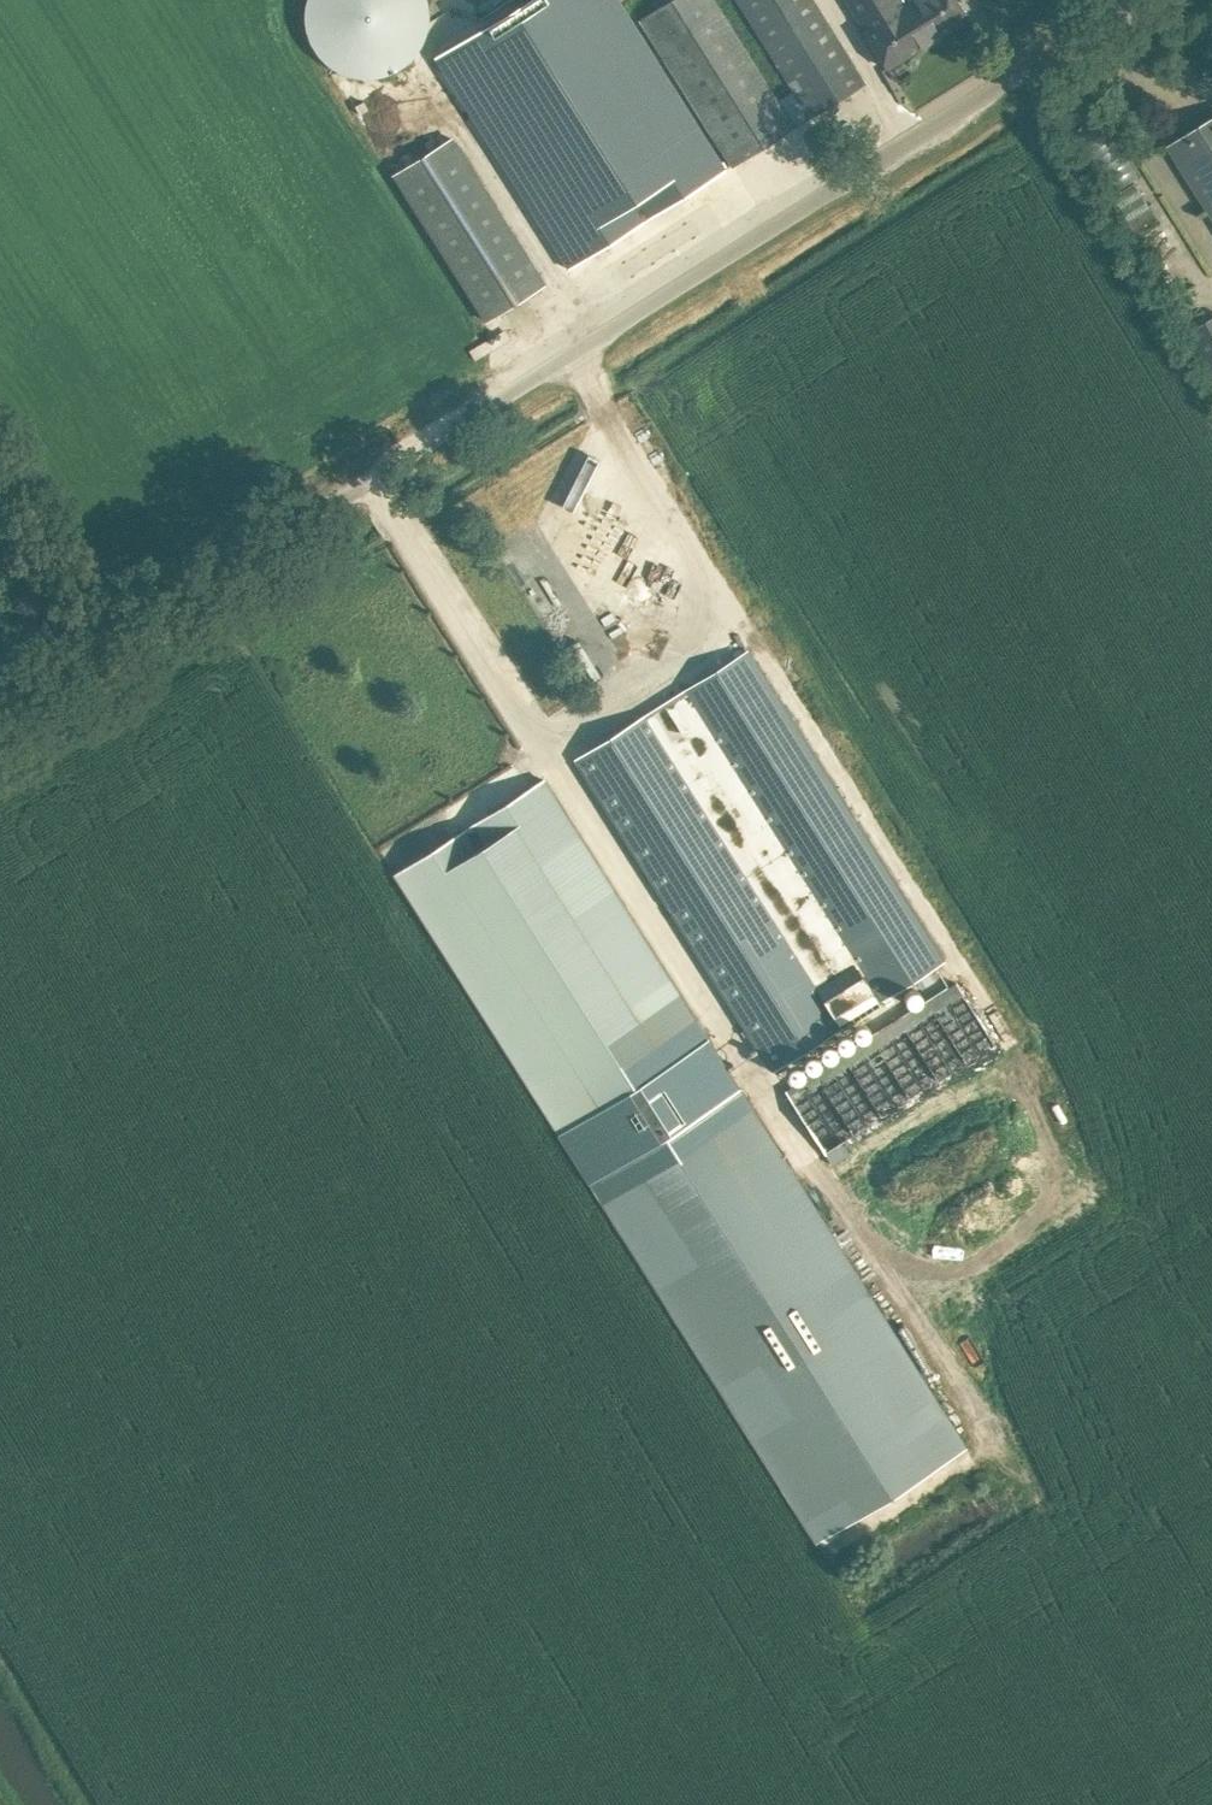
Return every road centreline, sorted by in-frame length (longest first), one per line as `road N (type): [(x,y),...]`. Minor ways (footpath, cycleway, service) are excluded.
road 1 (unclassified): [(0,714),(1125,0)]

